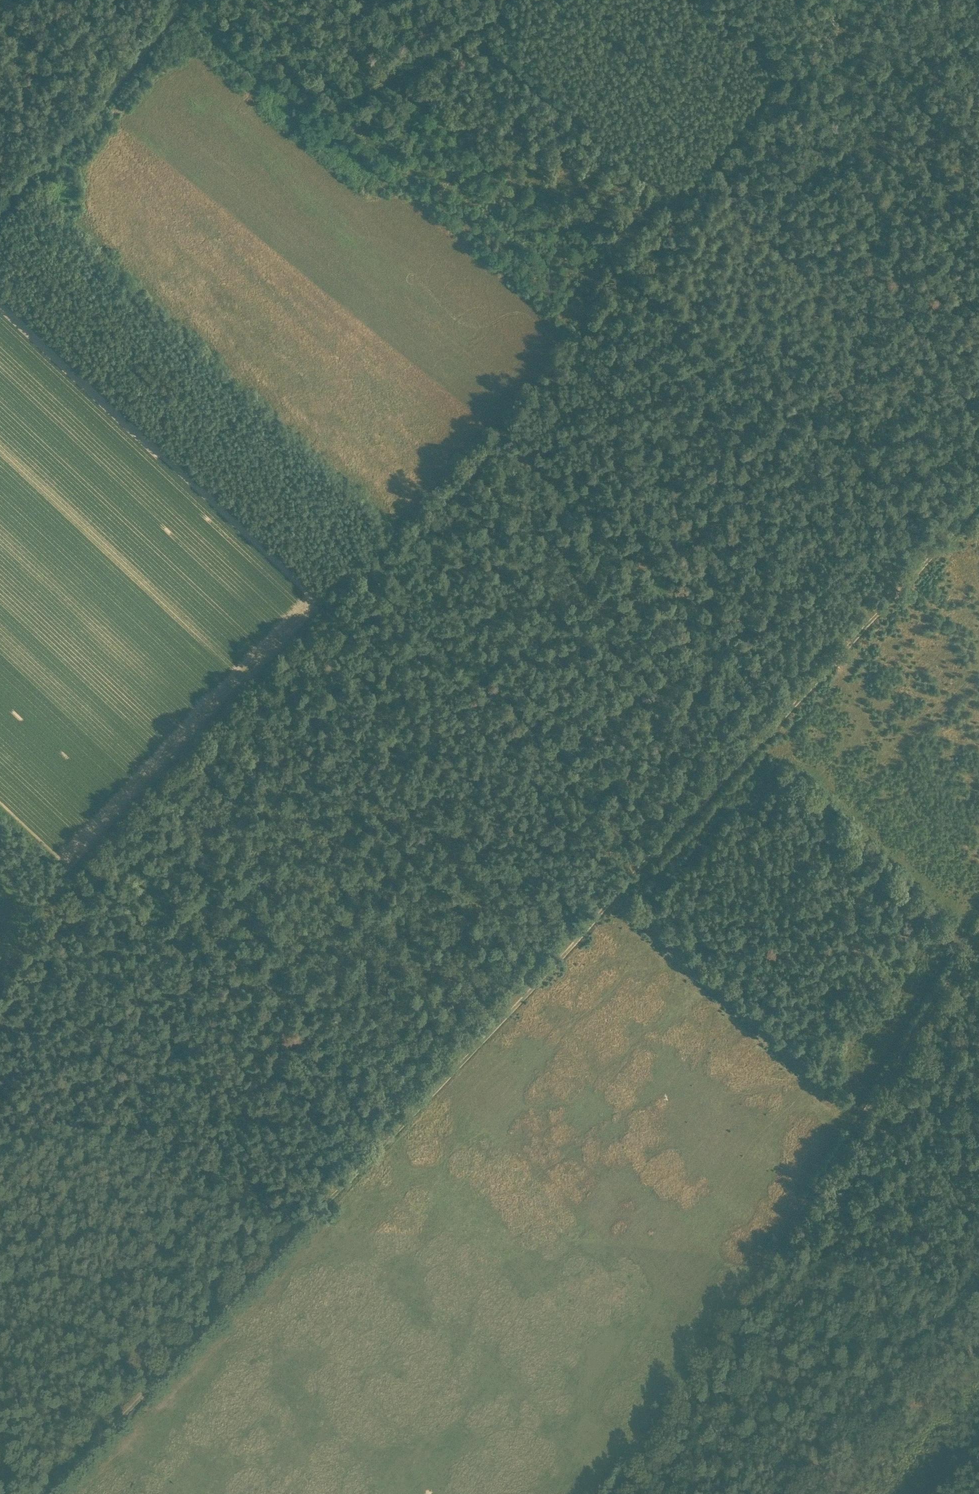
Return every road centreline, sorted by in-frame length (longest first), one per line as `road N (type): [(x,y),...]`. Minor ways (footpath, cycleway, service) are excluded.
road 1 (track): [(118,1425),(933,552)]
road 2 (track): [(471,33),(599,145),(570,199),(602,242),(933,552)]
road 3 (track): [(615,1493),(951,979)]
road 4 (track): [(180,2),(319,112),(446,49)]
road 5 (track): [(0,214),(140,51)]
road 6 (track): [(118,1425),(84,1378),(0,1324)]

